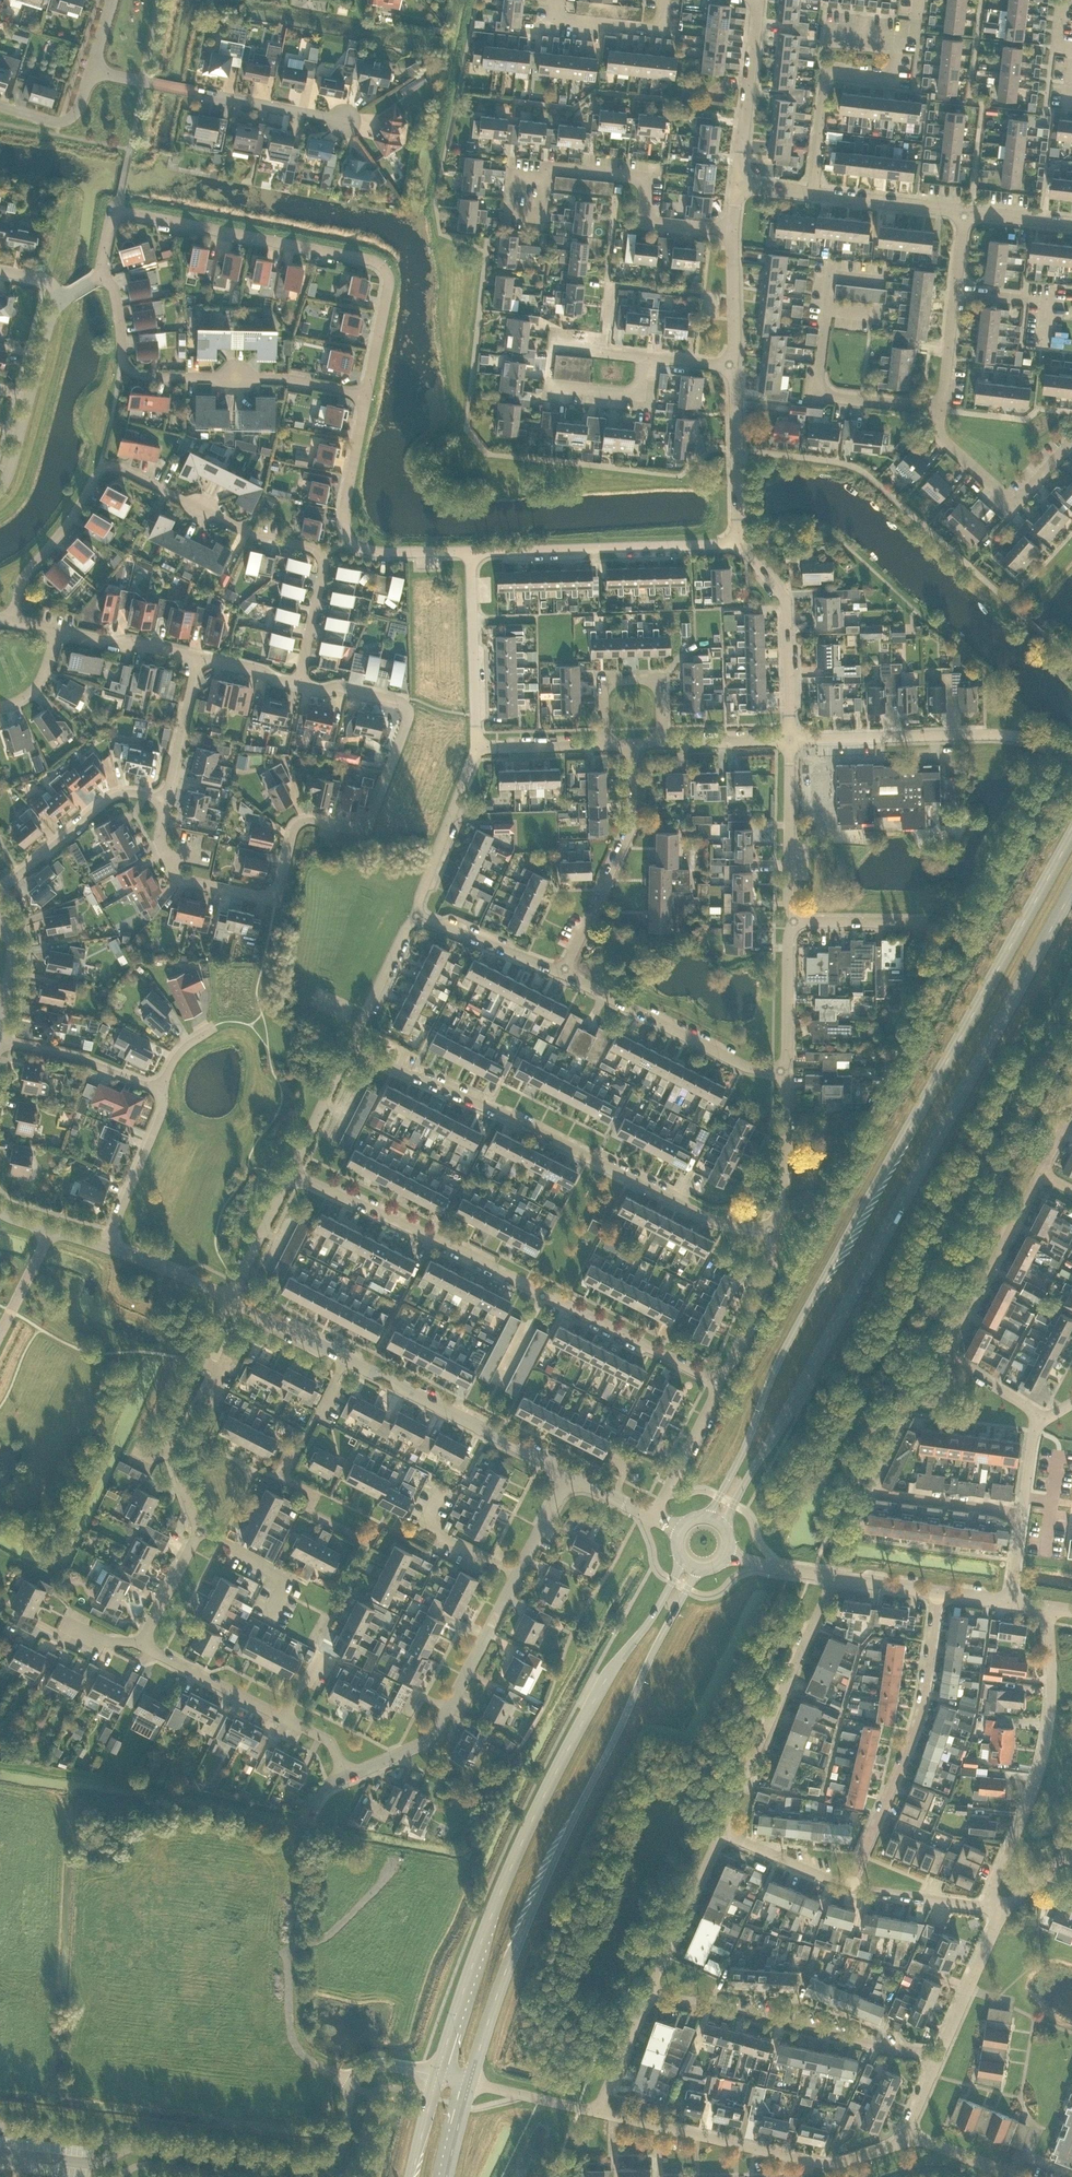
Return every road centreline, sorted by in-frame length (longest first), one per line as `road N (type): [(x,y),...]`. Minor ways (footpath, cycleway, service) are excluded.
road 1 (primary): [(1071,835),(780,1355),(707,1518)]
road 2 (primary): [(723,1527),(1071,891)]
road 3 (primary): [(682,1559),(540,1803),(437,2074)]
road 4 (residential): [(299,686),(339,686),(397,699),(407,710),(366,830),(303,822),(276,896),(258,896),(172,871),(156,845),(167,802)]
road 5 (primary): [(468,2082),(524,1930),(699,1569)]
road 6 (residential): [(13,622),(27,572),(71,522),(99,472),(122,467),(269,541),(317,551),(323,572),(299,686)]
road 7 (residential): [(718,1380),(295,1175)]
road 8 (unclassified): [(367,395),(389,290),(379,264),(124,212),(111,222),(100,271)]
road 9 (residential): [(768,1229),(708,1219),(498,1111),(353,1050)]
road 10 (residential): [(348,1777),(429,1740),(569,1475)]
road 11 (unclassified): [(569,1475),(232,1300)]
road 12 (residential): [(367,395),(292,380),(139,375),(124,362),(116,294),(100,271)]
road 13 (unclassified): [(906,2136),(830,2164),(594,2112)]
road 14 (residential): [(1040,1420),(948,1356),(1040,1175)]
road 15 (residential): [(847,1892),(917,1730),(940,1597)]
road 16 (residential): [(985,1904),(1044,1752),(1051,1614)]
road 17 (residential): [(938,2057),(651,1989)]
road 18 (residential): [(1071,755),(995,737),(790,740)]
road 19 (residential): [(812,194),(826,75),(896,79),(900,38),(918,21),(920,0)]
road 20 (unclassified): [(721,1831),(832,1579)]
road 21 (unclassified): [(470,552),(370,554),(347,539),(367,395)]
road 22 (unclassified): [(739,543),(470,552)]
road 23 (residential): [(344,121),(92,70)]
road 24 (residential): [(197,1530),(167,1424),(232,1300)]
road 25 (residential): [(562,974),(638,823),(636,743)]
road 26 (residential): [(781,1071),(745,1066),(562,974)]
road 27 (residential): [(733,231),(643,219),(644,181),(634,176),(561,166),(543,178)]
road 28 (unclassified): [(132,2143),(309,2164),(325,2160),(342,2140)]
road 29 (unclassified): [(790,740),(788,594),(739,543)]
road 30 (residential): [(1068,448),(1016,505),(942,435),(943,408)]
road 31 (residential): [(943,408),(829,393),(821,372),(829,306)]
road 32 (unclassified): [(0,490),(64,299)]
road 33 (residential): [(0,889),(109,800),(135,794),(167,802)]
road 34 (residential): [(477,747),(470,552)]
road 35 (residential): [(738,185),(759,0)]
road 36 (residential): [(610,744),(608,681),(664,679),(667,743)]
road 37 (unclassified): [(792,921),(790,740)]
road 38 (residential): [(415,914),(477,747)]
road 39 (unclassified): [(739,543),(735,366)]
road 40 (unclassified): [(651,1989),(721,1831)]
road 41 (residential): [(108,1249),(157,1127),(161,1088)]
road 42 (residential): [(161,1088),(84,1055),(0,1040)]
road 43 (residential): [(290,1721),(160,1657),(145,1641)]
road 44 (residential): [(938,2057),(1004,1909)]
road 45 (unclassified): [(718,1380),(769,1255),(768,1229)]
road 46 (unclassified): [(768,1229),(778,1213),(781,1071)]
road 47 (residential): [(562,974),(415,914)]
road 48 (unclassified): [(965,211),(812,194)]
road 49 (unclassified): [(652,1517),(718,1380)]
road 50 (unclassified): [(781,1071),(792,921)]
road 51 (residential): [(353,1050),(415,914)]
road 52 (unclassified): [(437,2074),(396,2065),(366,2069),(348,2096),(342,2140)]
road 53 (residential): [(167,802),(199,657)]
road 54 (residential): [(274,1616),(291,1578),(197,1530)]
road 55 (residential): [(55,631),(199,657)]
road 56 (residential): [(1042,349),(1048,301),(956,292)]
road 57 (residential): [(667,0),(660,24),(647,27),(567,19),(556,0)]
road 58 (residential): [(847,1892),(721,1831)]
road 59 (residential): [(232,1300),(295,1175)]
road 60 (residential): [(1021,1514),(883,1493)]
road 61 (residential): [(985,1904),(847,1892)]
road 62 (unclassified): [(0,2153),(96,2164),(132,2143)]
road 63 (residential): [(295,1175),(353,1050)]
road 64 (unclassified): [(594,2112),(651,1989)]
road 65 (residential): [(927,926),(792,921)]
road 66 (unclassified): [(735,366),(733,231)]
road 67 (residential): [(546,386),(640,396),(644,356)]
road 68 (unclassified): [(232,1300),(108,1249)]
road 69 (unclassified): [(132,2143),(0,2125)]
road 70 (residential): [(610,744),(477,747)]
road 71 (unclassified): [(594,2112),(468,2082)]
road 72 (unclassified): [(0,1030),(12,950),(0,908)]
road 73 (residential): [(0,105),(69,119),(92,70)]
road 74 (residential): [(790,740),(667,743)]
road 75 (residential): [(145,1641),(197,1530)]
road 76 (residential): [(52,1233),(0,1341)]

